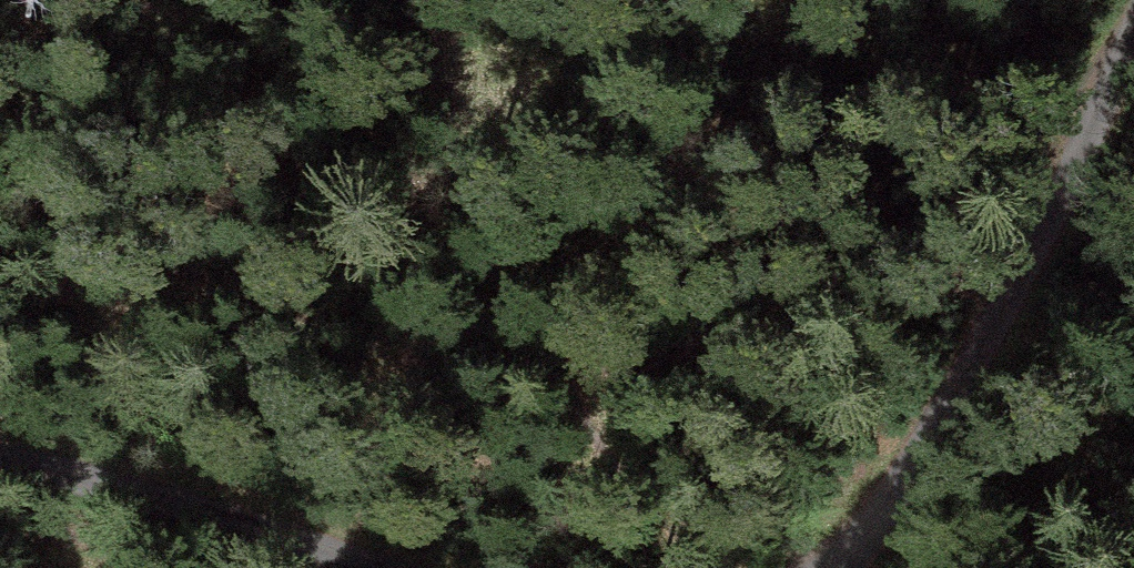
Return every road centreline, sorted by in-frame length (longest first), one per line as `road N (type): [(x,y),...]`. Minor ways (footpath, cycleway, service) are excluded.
road 1 (track): [(0,185),(247,275),(500,351),(706,326),(856,273),(1116,81)]
road 2 (unclassified): [(1133,38),(933,446),(828,567)]
road 3 (unclassified): [(377,567),(173,502),(0,464)]

